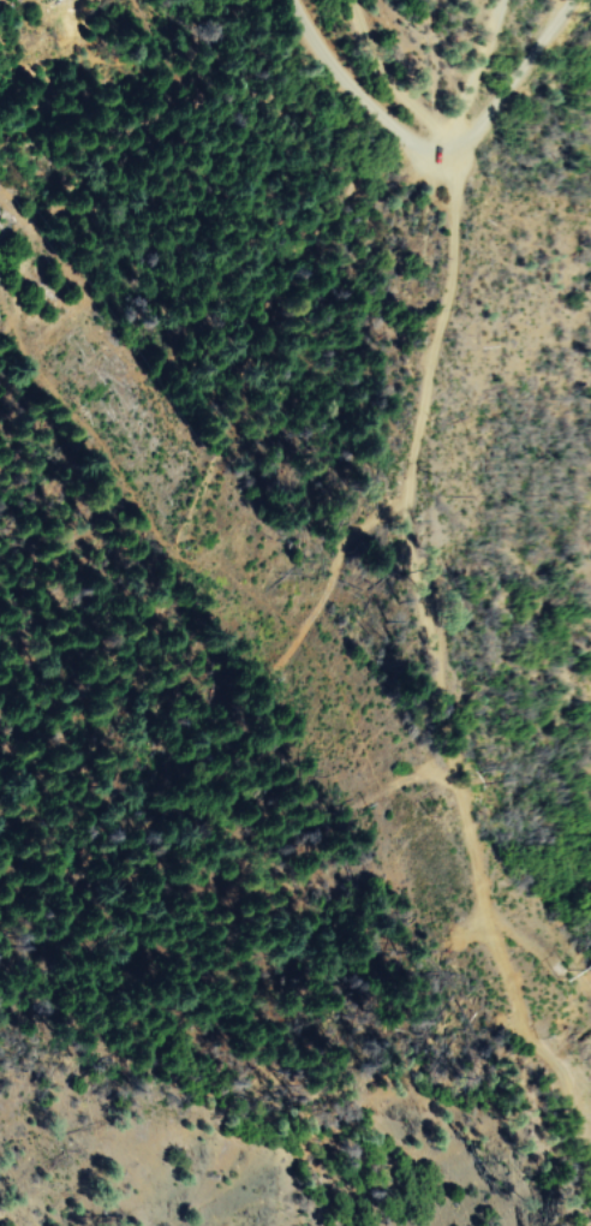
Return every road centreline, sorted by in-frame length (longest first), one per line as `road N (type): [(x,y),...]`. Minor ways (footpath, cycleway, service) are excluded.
road 1 (residential): [(575,0),(561,36),(507,70),(460,138),(399,138),(365,97),(318,77),(256,0)]

